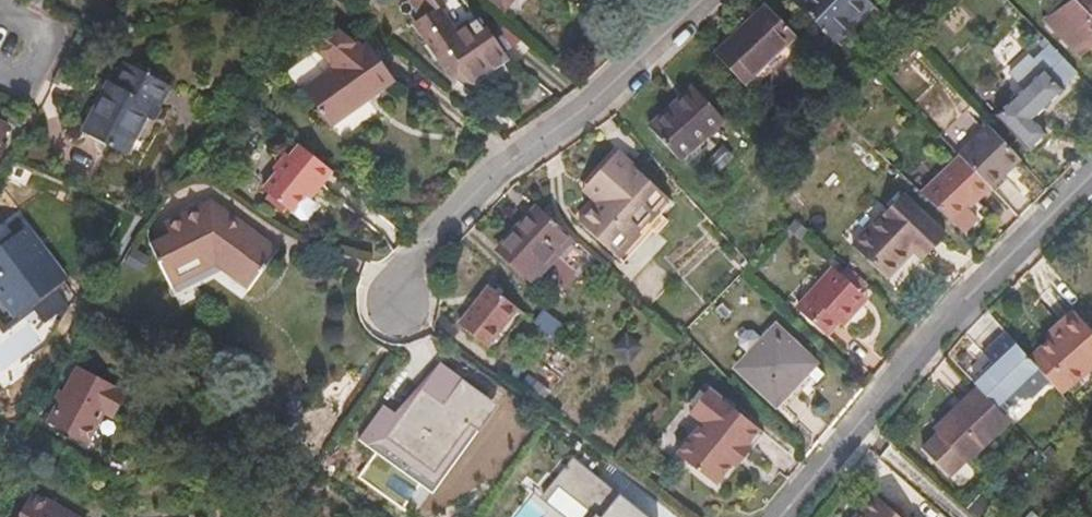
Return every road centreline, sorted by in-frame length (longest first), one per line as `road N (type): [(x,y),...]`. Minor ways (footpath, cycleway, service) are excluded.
road 1 (residential): [(1091,178),(928,349),(785,516)]
road 2 (residential): [(704,0),(619,83),(487,190),(388,299)]

